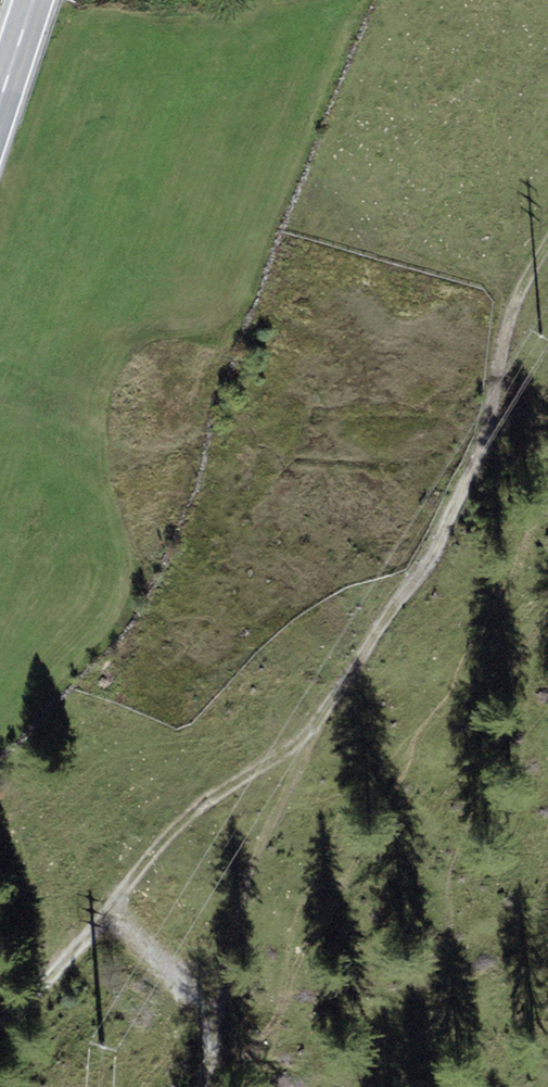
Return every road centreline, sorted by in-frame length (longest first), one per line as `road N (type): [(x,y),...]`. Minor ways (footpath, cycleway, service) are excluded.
road 1 (track): [(547,257),(521,309),(476,491),(308,741)]
road 2 (track): [(308,741),(184,820),(57,970),(0,1000)]

